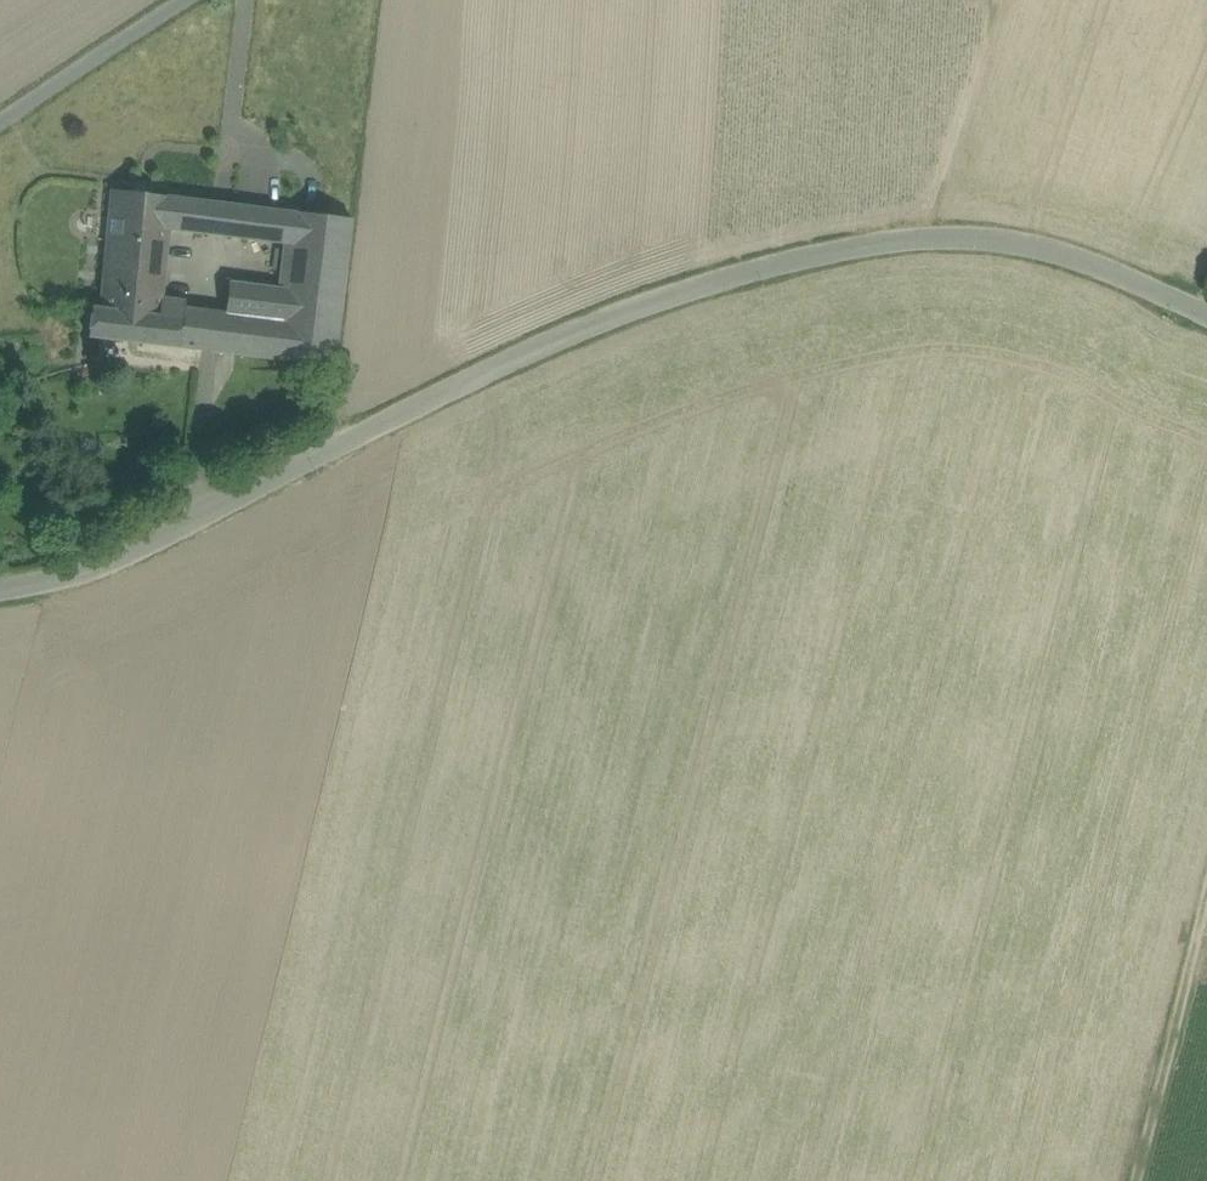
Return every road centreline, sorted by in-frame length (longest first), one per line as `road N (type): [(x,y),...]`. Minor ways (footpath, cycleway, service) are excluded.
road 1 (residential): [(1206,314),(1085,260),(1004,242),(910,240),(785,263),(559,340),(123,557),(0,589)]
road 2 (track): [(1139,1180),(1206,910)]
road 3 (residential): [(0,124),(186,0)]

